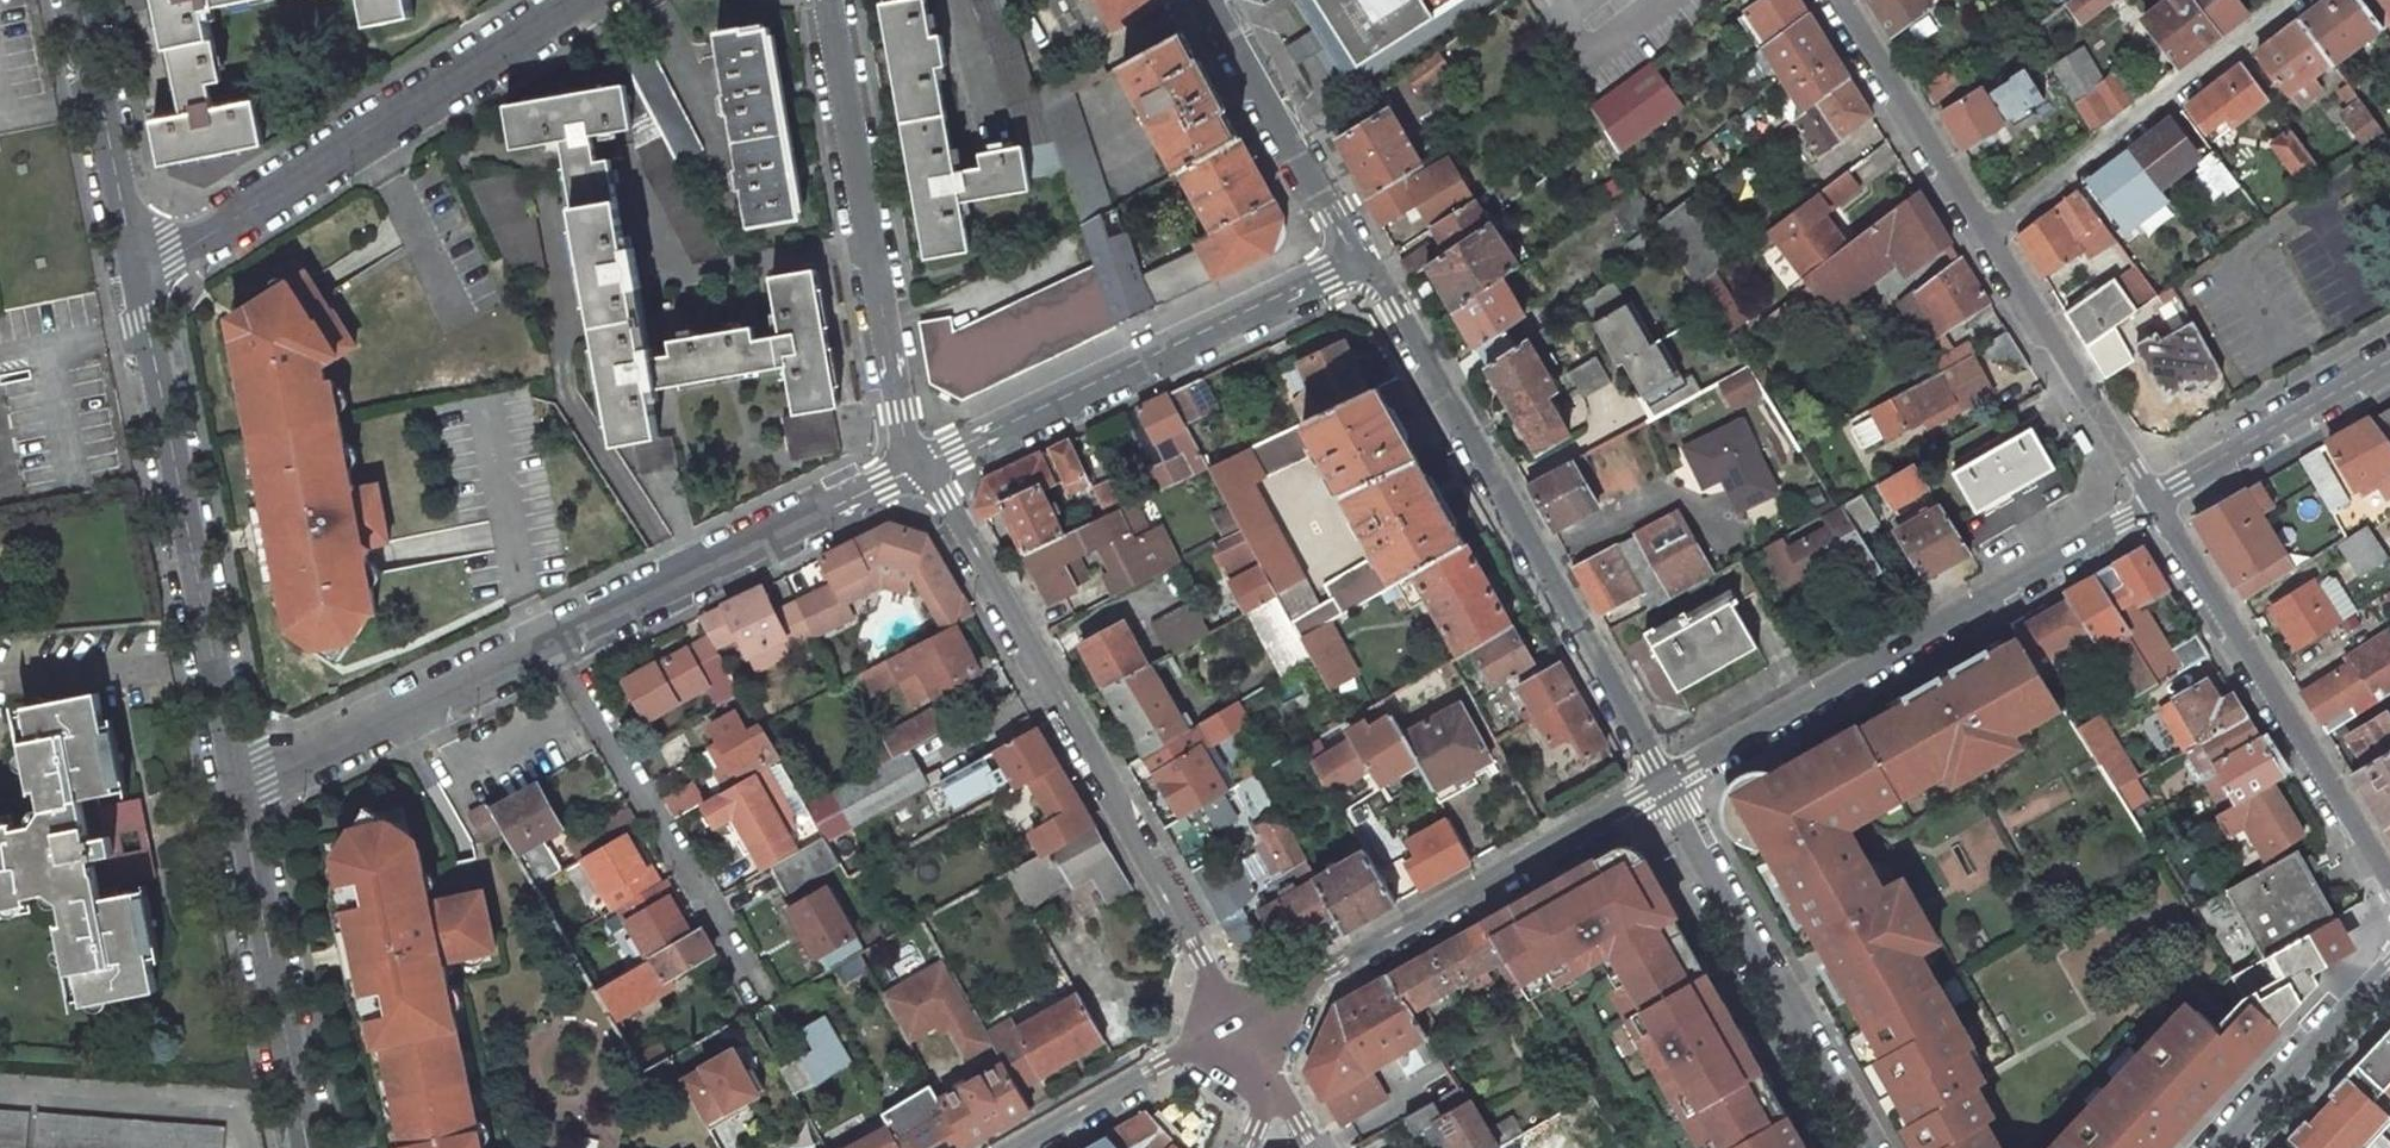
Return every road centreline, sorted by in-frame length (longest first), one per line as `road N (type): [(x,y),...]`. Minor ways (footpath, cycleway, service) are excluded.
road 1 (residential): [(918,469),(1239,1023)]
road 2 (residential): [(1666,788),(1396,308),(1356,257)]
road 3 (residential): [(1843,0),(2155,496)]
road 4 (residential): [(1666,788),(2155,496)]
road 5 (residential): [(237,792),(133,266)]
road 6 (residential): [(133,266),(170,257),(580,0)]
road 7 (residential): [(1239,1023),(1666,788)]
road 8 (residential): [(918,469),(1356,257)]
road 9 (residential): [(827,0),(900,411),(918,469)]
road 10 (residential): [(2155,496),(2389,879)]
road 11 (residential): [(1870,1147),(1666,788)]
road 12 (residential): [(554,646),(918,469)]
road 13 (residential): [(554,646),(750,978)]
road 14 (residential): [(308,1147),(237,792)]
road 15 (residential): [(237,792),(554,646)]
road 16 (residential): [(1356,257),(1211,0)]
road 17 (residential): [(133,266),(82,0)]
road 18 (residential): [(2389,362),(2155,496)]
road 19 (residential): [(1018,1147),(1239,1023)]
road 20 (residential): [(2389,966),(2218,1147)]
road 21 (residential): [(1239,1023),(1313,1147)]
road 22 (residential): [(1239,1023),(1256,1084),(1258,1126),(1248,1147)]

